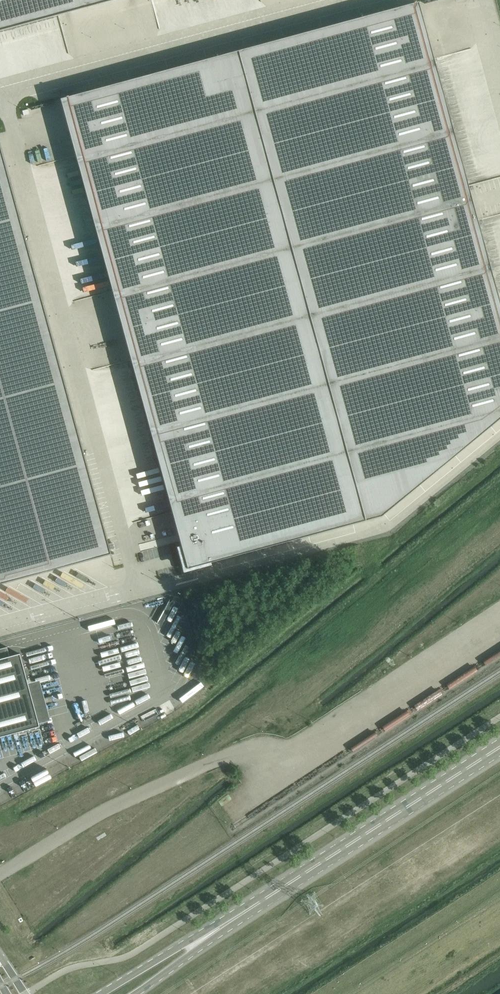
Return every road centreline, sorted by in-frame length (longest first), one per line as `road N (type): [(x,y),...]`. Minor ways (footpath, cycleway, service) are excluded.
road 1 (tertiary): [(289,881),(499,742)]
road 2 (tertiary): [(289,881),(100,993)]
road 3 (tertiary): [(133,993),(289,881)]

